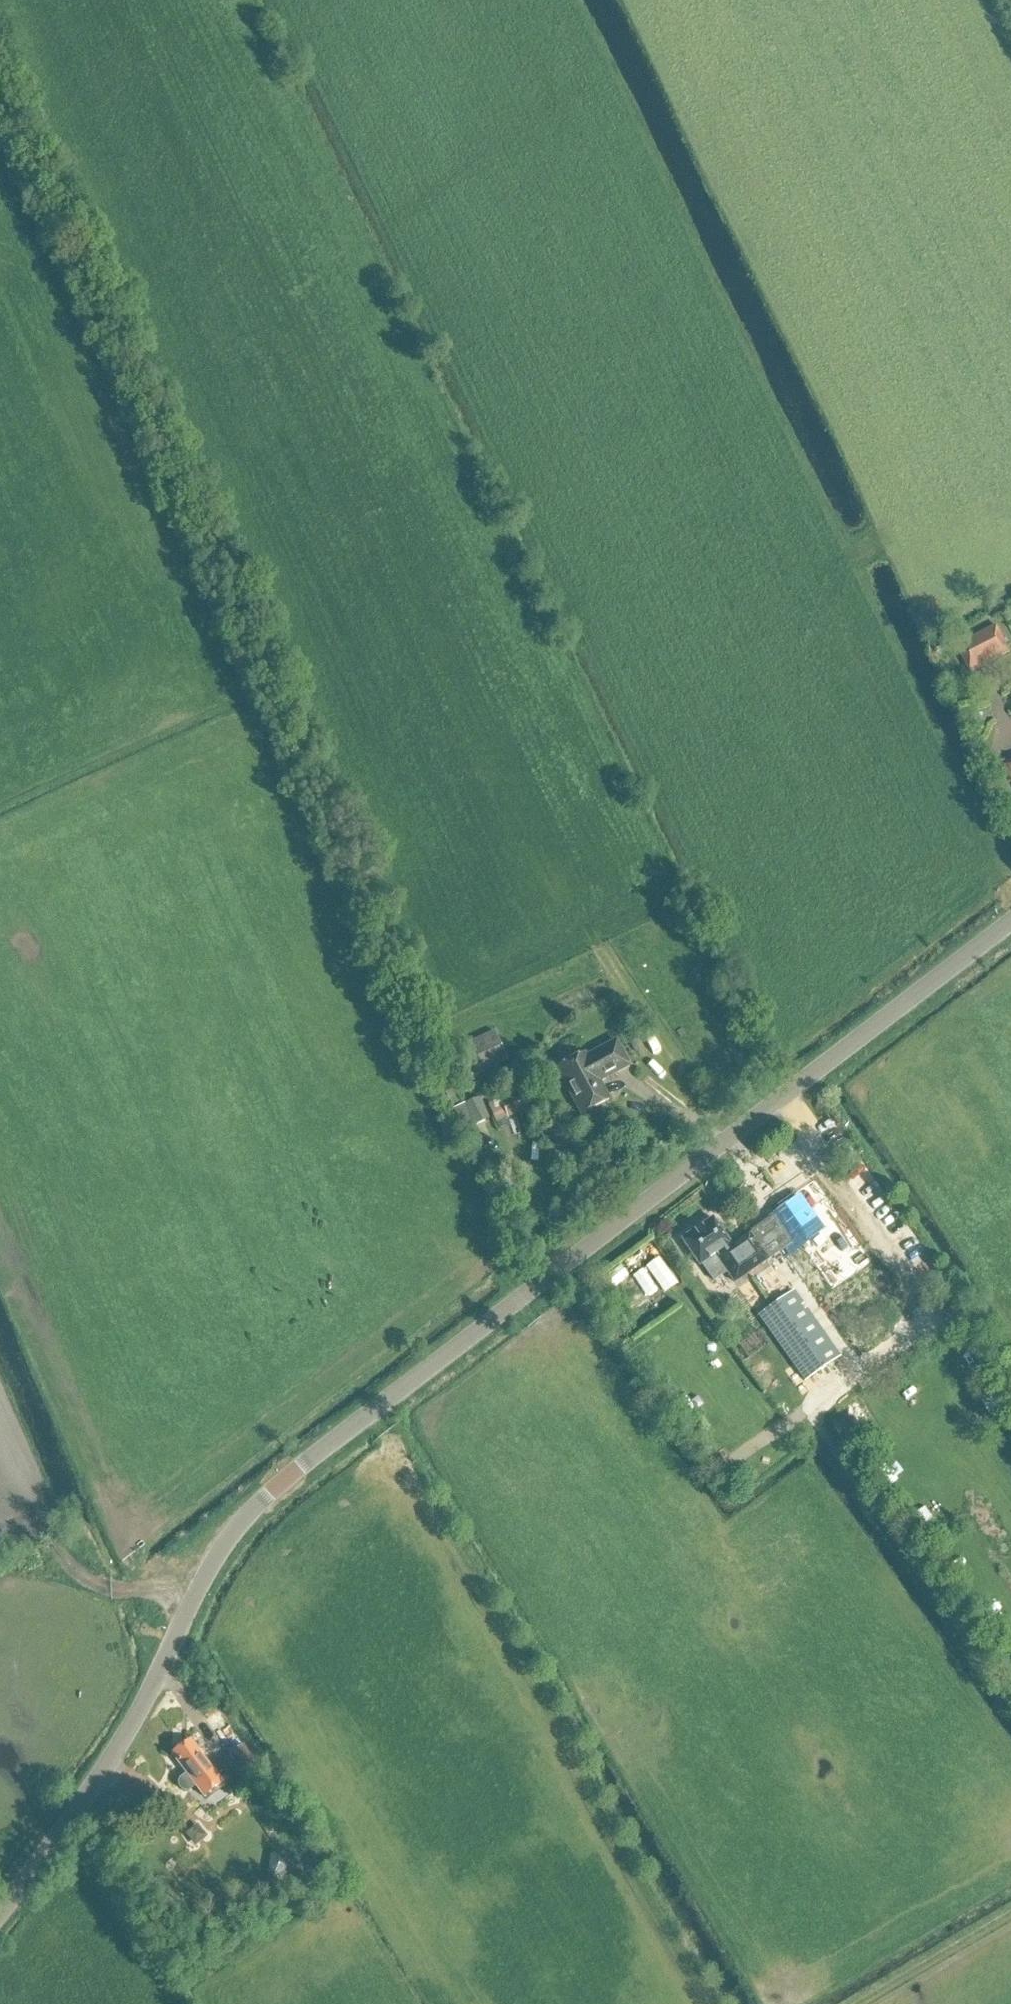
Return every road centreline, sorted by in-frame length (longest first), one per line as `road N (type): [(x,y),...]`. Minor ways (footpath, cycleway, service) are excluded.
road 1 (unclassified): [(0,1901),(102,1762),(216,1538),(272,1484),(1010,920)]

